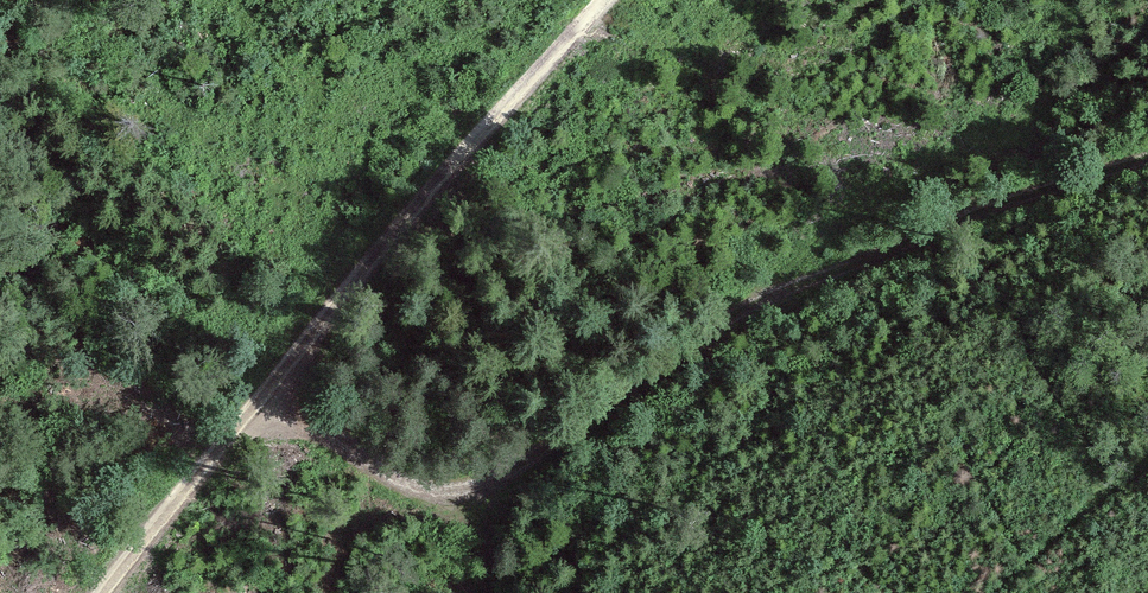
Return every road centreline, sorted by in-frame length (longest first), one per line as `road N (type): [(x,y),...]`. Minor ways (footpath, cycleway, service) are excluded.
road 1 (track): [(271,384),(397,482),(438,493),(484,485),(756,301),(1044,188),(1147,158)]
road 2 (track): [(107,592),(490,123),(604,0)]
road 3 (track): [(822,273),(887,196),(1058,102),(1147,35)]

